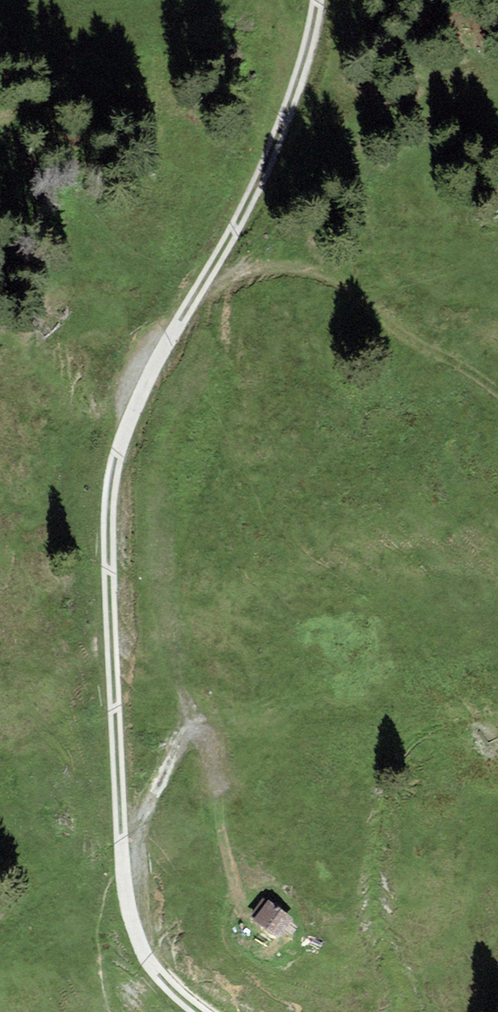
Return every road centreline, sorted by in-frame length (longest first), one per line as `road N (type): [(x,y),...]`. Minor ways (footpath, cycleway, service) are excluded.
road 1 (track): [(121,871),(119,456),(203,286)]
road 2 (track): [(203,286),(322,25),(322,0)]
road 3 (track): [(203,1011),(140,956),(121,871)]

